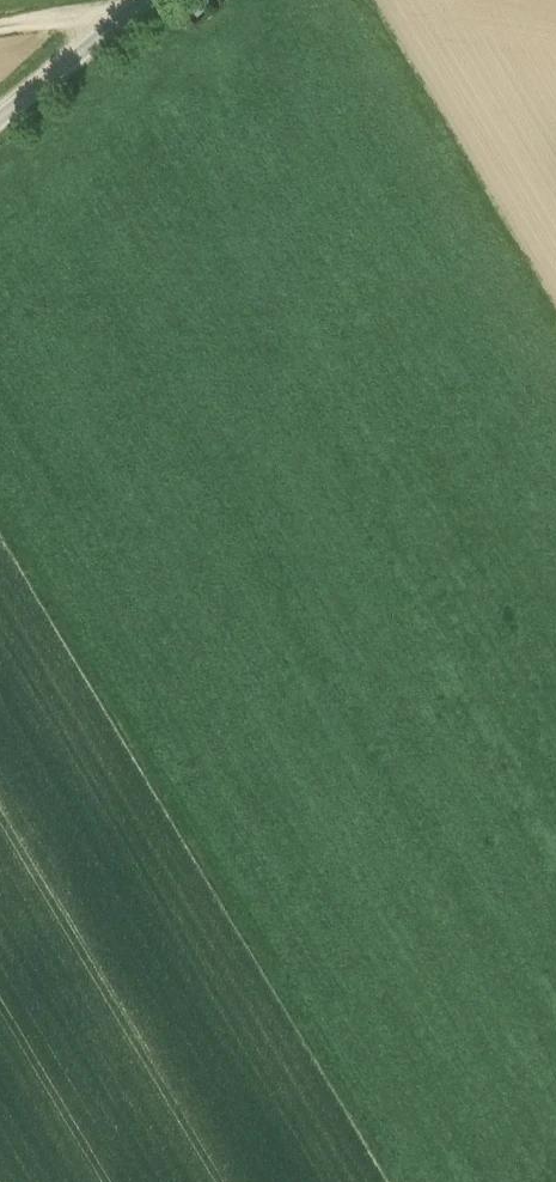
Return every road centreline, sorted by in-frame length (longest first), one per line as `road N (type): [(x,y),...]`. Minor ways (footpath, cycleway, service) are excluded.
road 1 (unclassified): [(0,116),(145,0)]
road 2 (track): [(127,14),(0,25)]

